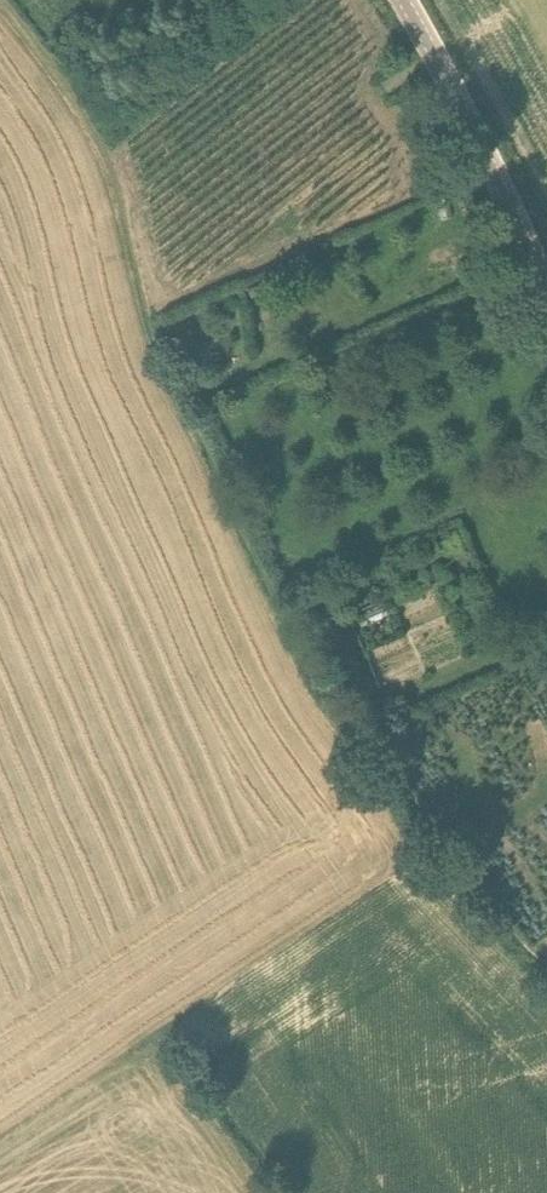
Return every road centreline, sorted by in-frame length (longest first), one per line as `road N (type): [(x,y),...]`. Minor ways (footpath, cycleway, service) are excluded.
road 1 (tertiary): [(546,293),(404,0)]

